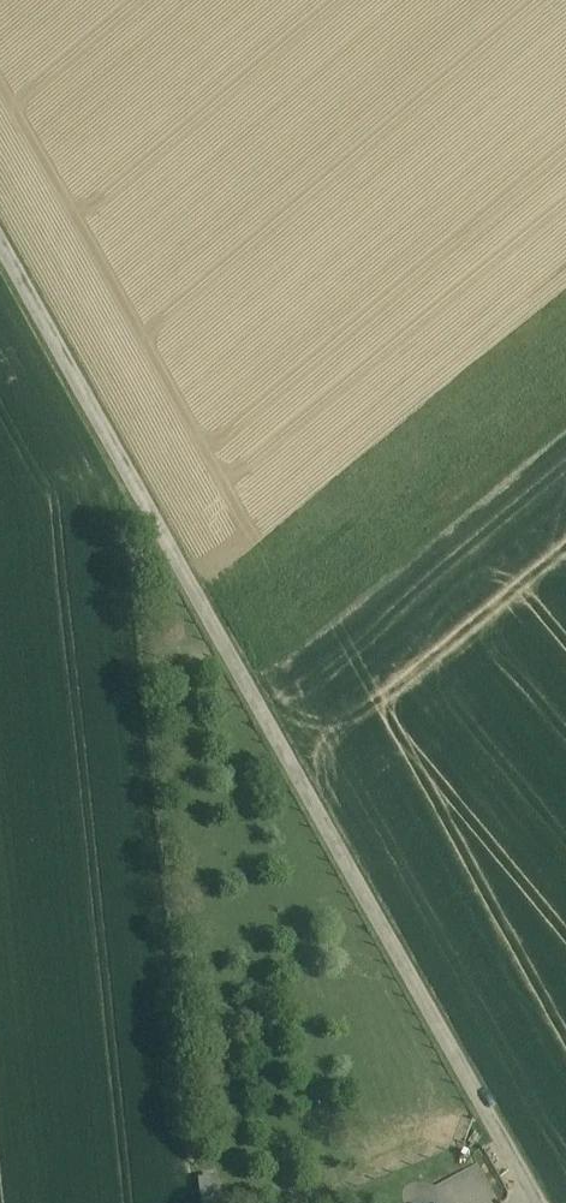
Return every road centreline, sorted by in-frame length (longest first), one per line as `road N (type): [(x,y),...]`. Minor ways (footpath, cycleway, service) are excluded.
road 1 (unclassified): [(534,1202),(0,246)]

